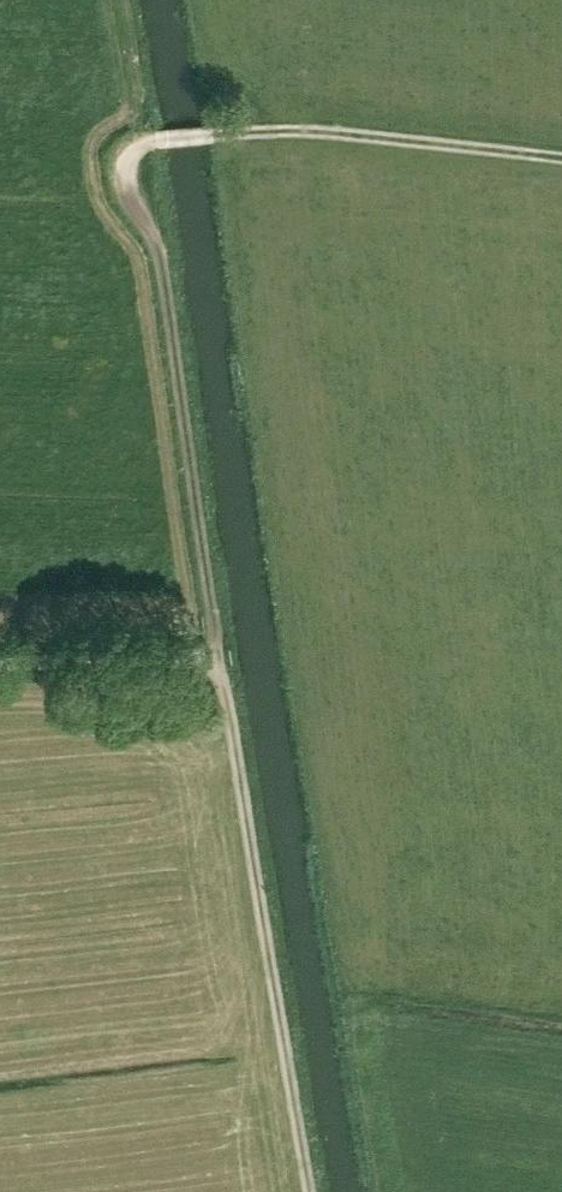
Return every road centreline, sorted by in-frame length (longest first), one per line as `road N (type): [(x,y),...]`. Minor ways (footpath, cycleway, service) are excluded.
road 1 (track): [(315,1191),(222,659)]
road 2 (track): [(143,144),(128,173),(157,242),(169,301),(222,659)]
road 3 (track): [(561,162),(320,134),(143,144)]
road 4 (track): [(222,659),(0,668)]
road 5 (track): [(143,144),(146,90),(128,0)]

